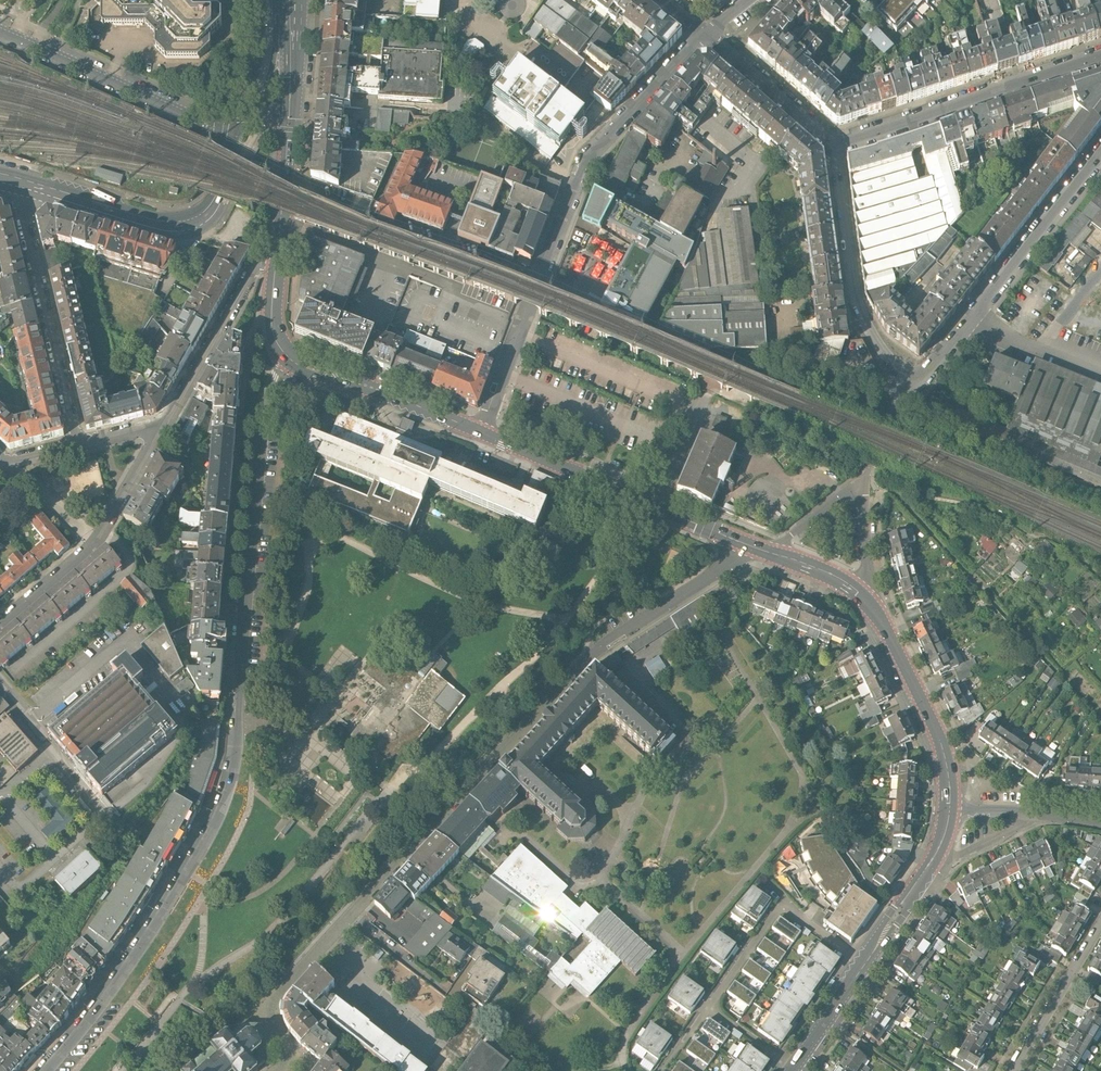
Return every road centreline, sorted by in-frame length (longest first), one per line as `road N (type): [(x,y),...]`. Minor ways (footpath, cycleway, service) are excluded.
road 1 (unclassified): [(42,1070),(128,962),(221,808),(237,742),(263,431),(289,358)]
road 2 (residential): [(282,1070),(289,1057),(271,1025),(272,1003),(606,641),(727,563),(746,542)]
road 3 (residential): [(705,38),(584,156),(480,431)]
road 4 (residential): [(914,378),(1100,147)]
road 5 (secondary): [(746,542),(480,431)]
road 6 (residential): [(835,139),(1100,54)]
road 7 (residential): [(26,181),(22,209),(80,446)]
road 8 (primary): [(241,134),(0,30)]
road 9 (residential): [(914,378),(886,348),(855,287),(835,139)]
road 10 (primary): [(26,181),(187,222),(210,208),(234,153)]
road 11 (secondary): [(276,264),(290,26)]
road 12 (secondary): [(950,809),(929,711),(883,623),(859,594)]
road 13 (residential): [(276,264),(257,264),(160,428)]
road 14 (secondary): [(480,431),(289,358)]
road 15 (residential): [(0,626),(97,544),(129,485)]
road 16 (secondary): [(867,962),(934,859),(950,809)]
road 17 (residential): [(1100,923),(1012,1070)]
road 18 (residential): [(705,38),(835,139)]
road 19 (residential): [(950,809),(1100,821)]
road 20 (residential): [(785,901),(708,1008)]
road 21 (secondary): [(794,1068),(867,962)]

